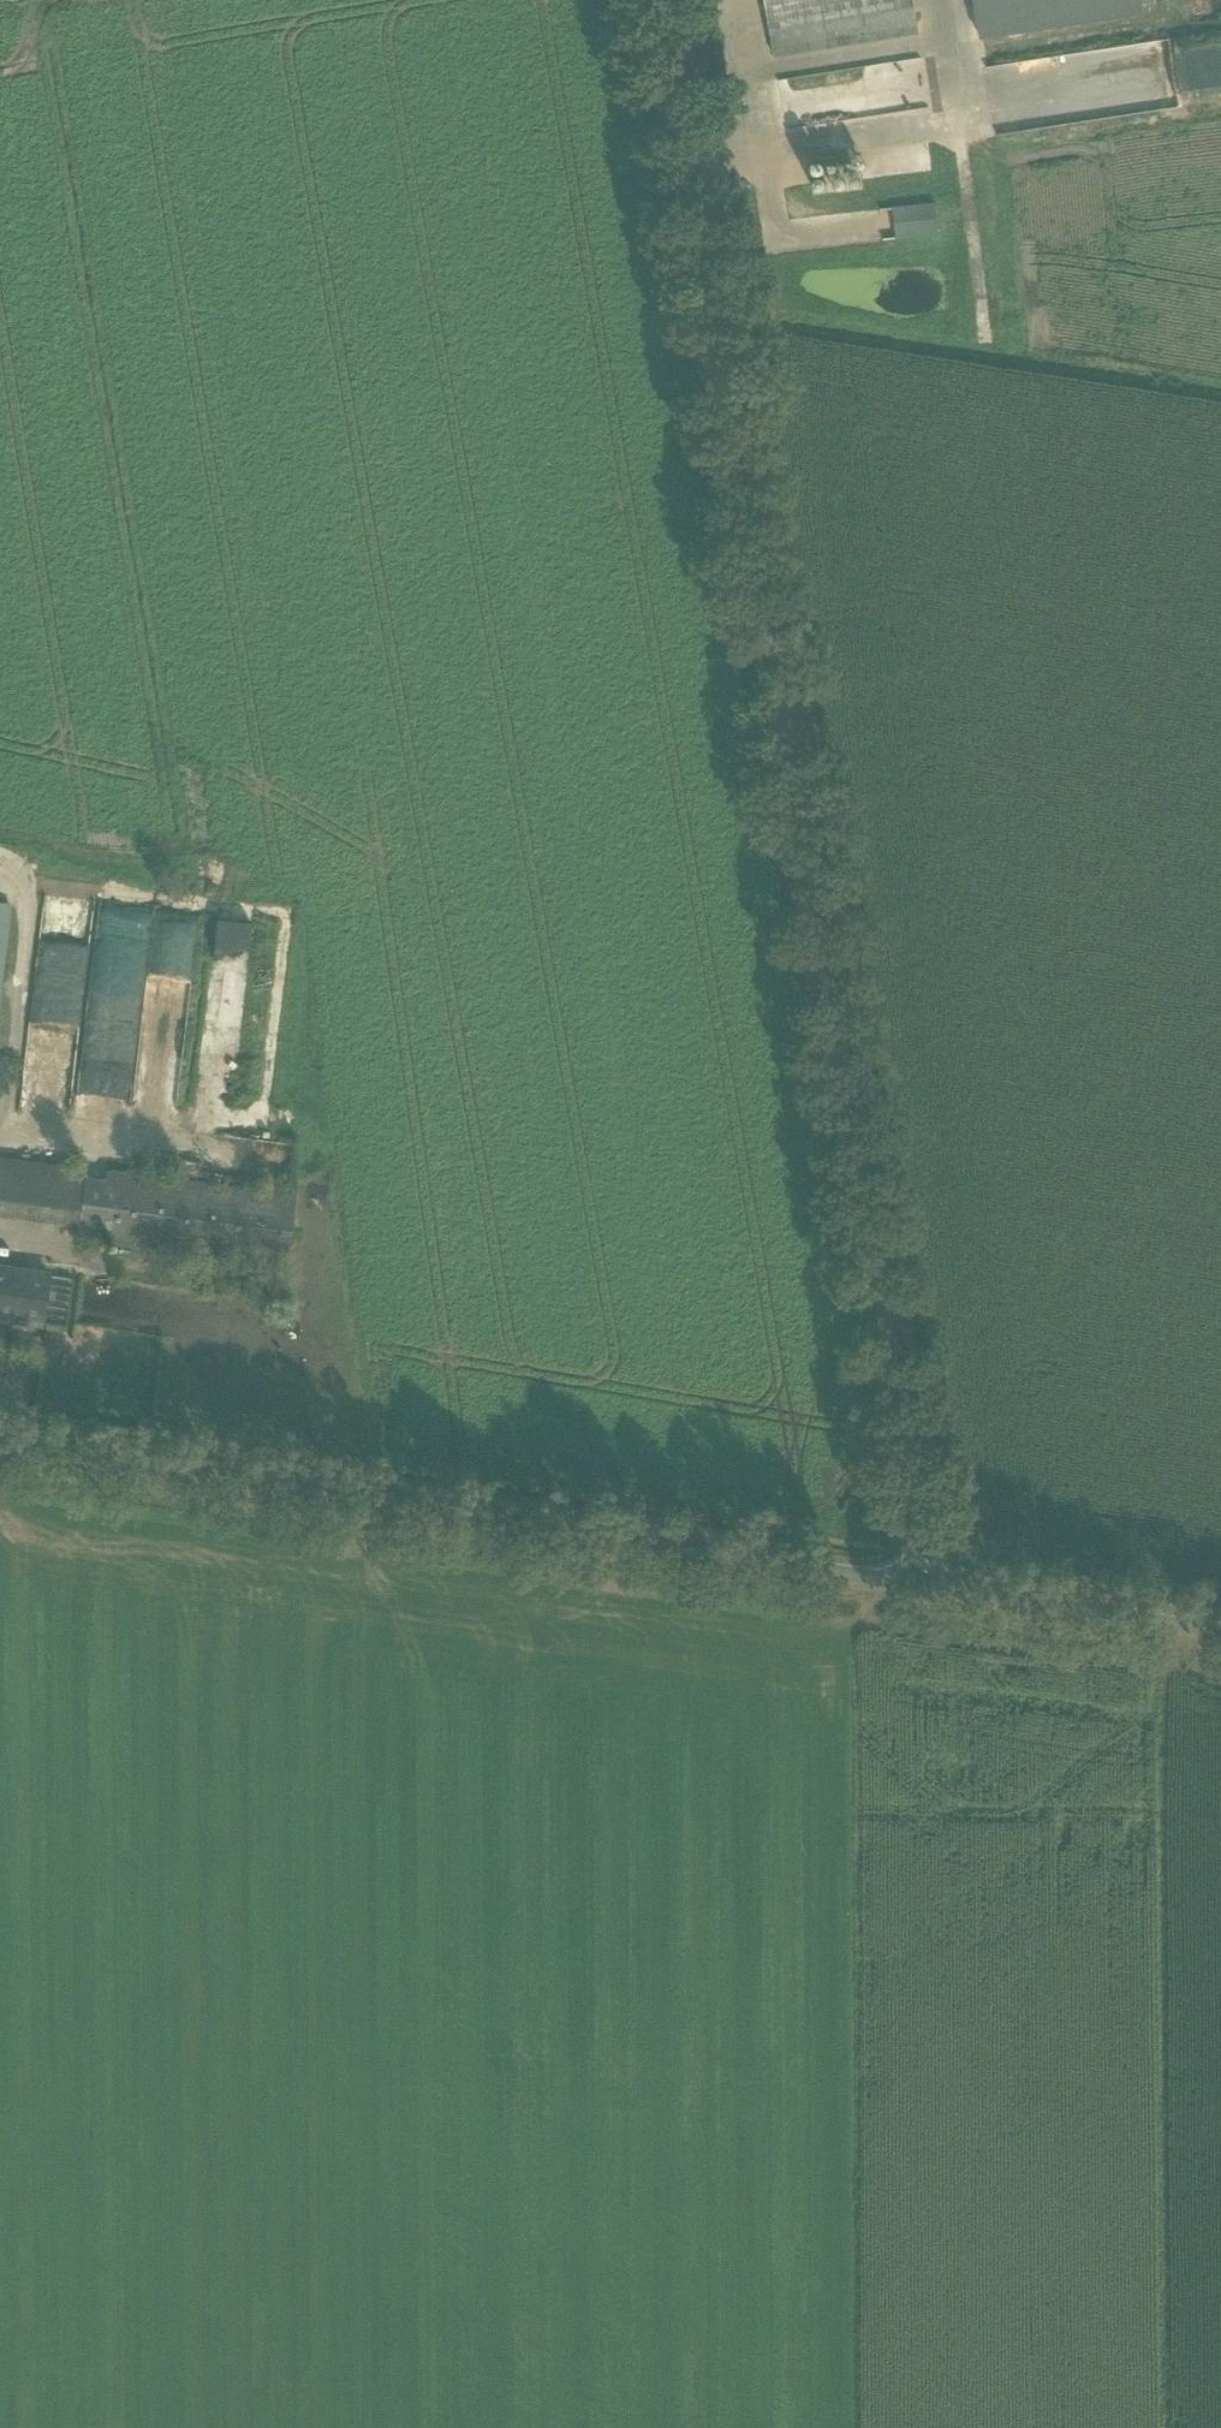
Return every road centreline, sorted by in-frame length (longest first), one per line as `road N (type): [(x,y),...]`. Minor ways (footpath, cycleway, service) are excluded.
road 1 (unclassified): [(943,1603),(675,0)]
road 2 (unclassified): [(943,1603),(0,1458)]
road 3 (unclassified): [(1220,1644),(943,1603)]

